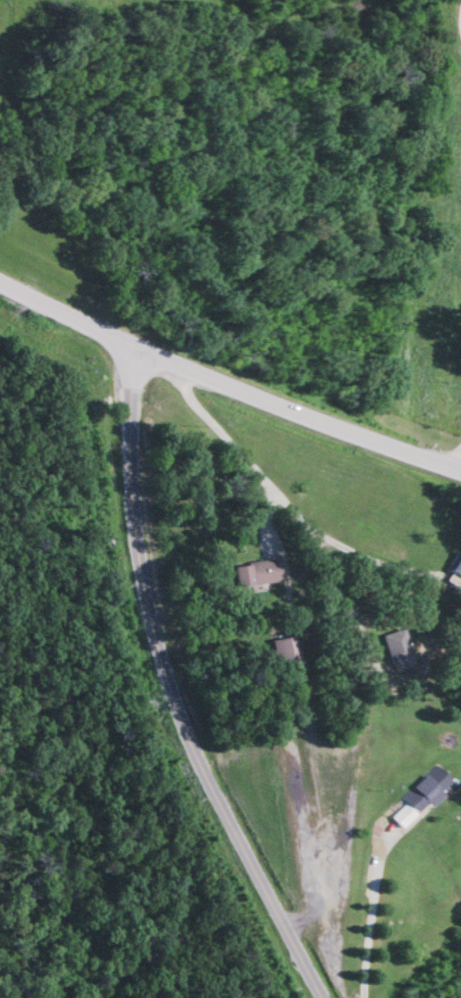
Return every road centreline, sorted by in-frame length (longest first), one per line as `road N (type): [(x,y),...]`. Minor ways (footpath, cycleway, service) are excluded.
road 1 (residential): [(321,997),(194,760),(164,680),(145,613),(130,478),(132,347)]
road 2 (residential): [(175,364),(188,397),(269,484),(282,528),(326,920)]
road 3 (secondary): [(460,472),(132,347),(0,284)]

